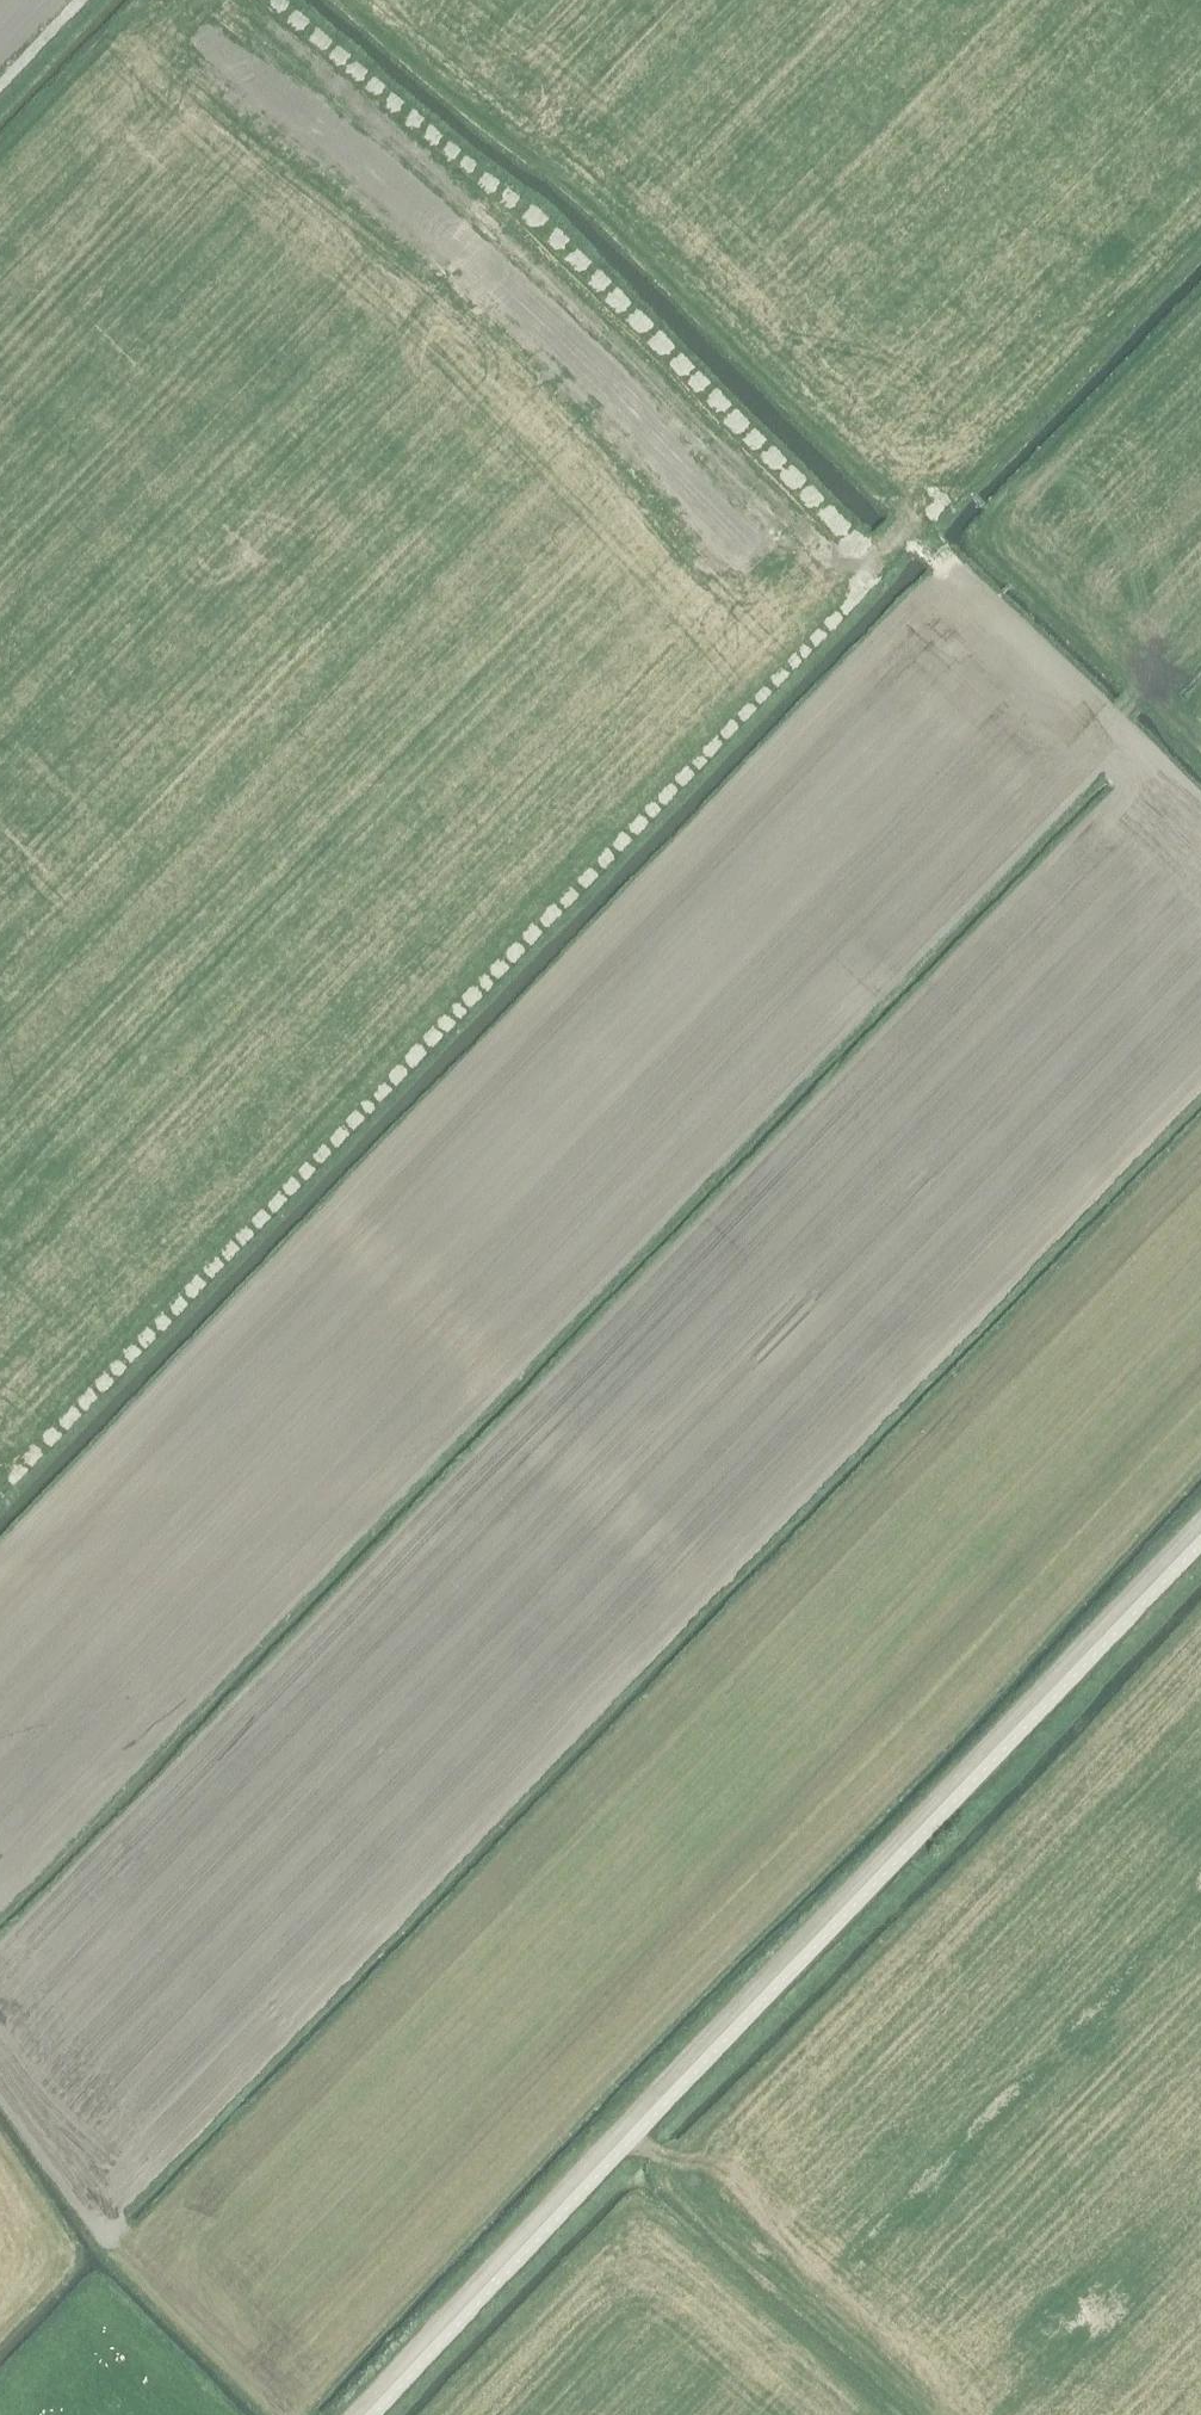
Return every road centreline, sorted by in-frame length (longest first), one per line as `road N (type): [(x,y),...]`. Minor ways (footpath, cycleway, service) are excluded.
road 1 (track): [(349,2414),(1200,1530)]

